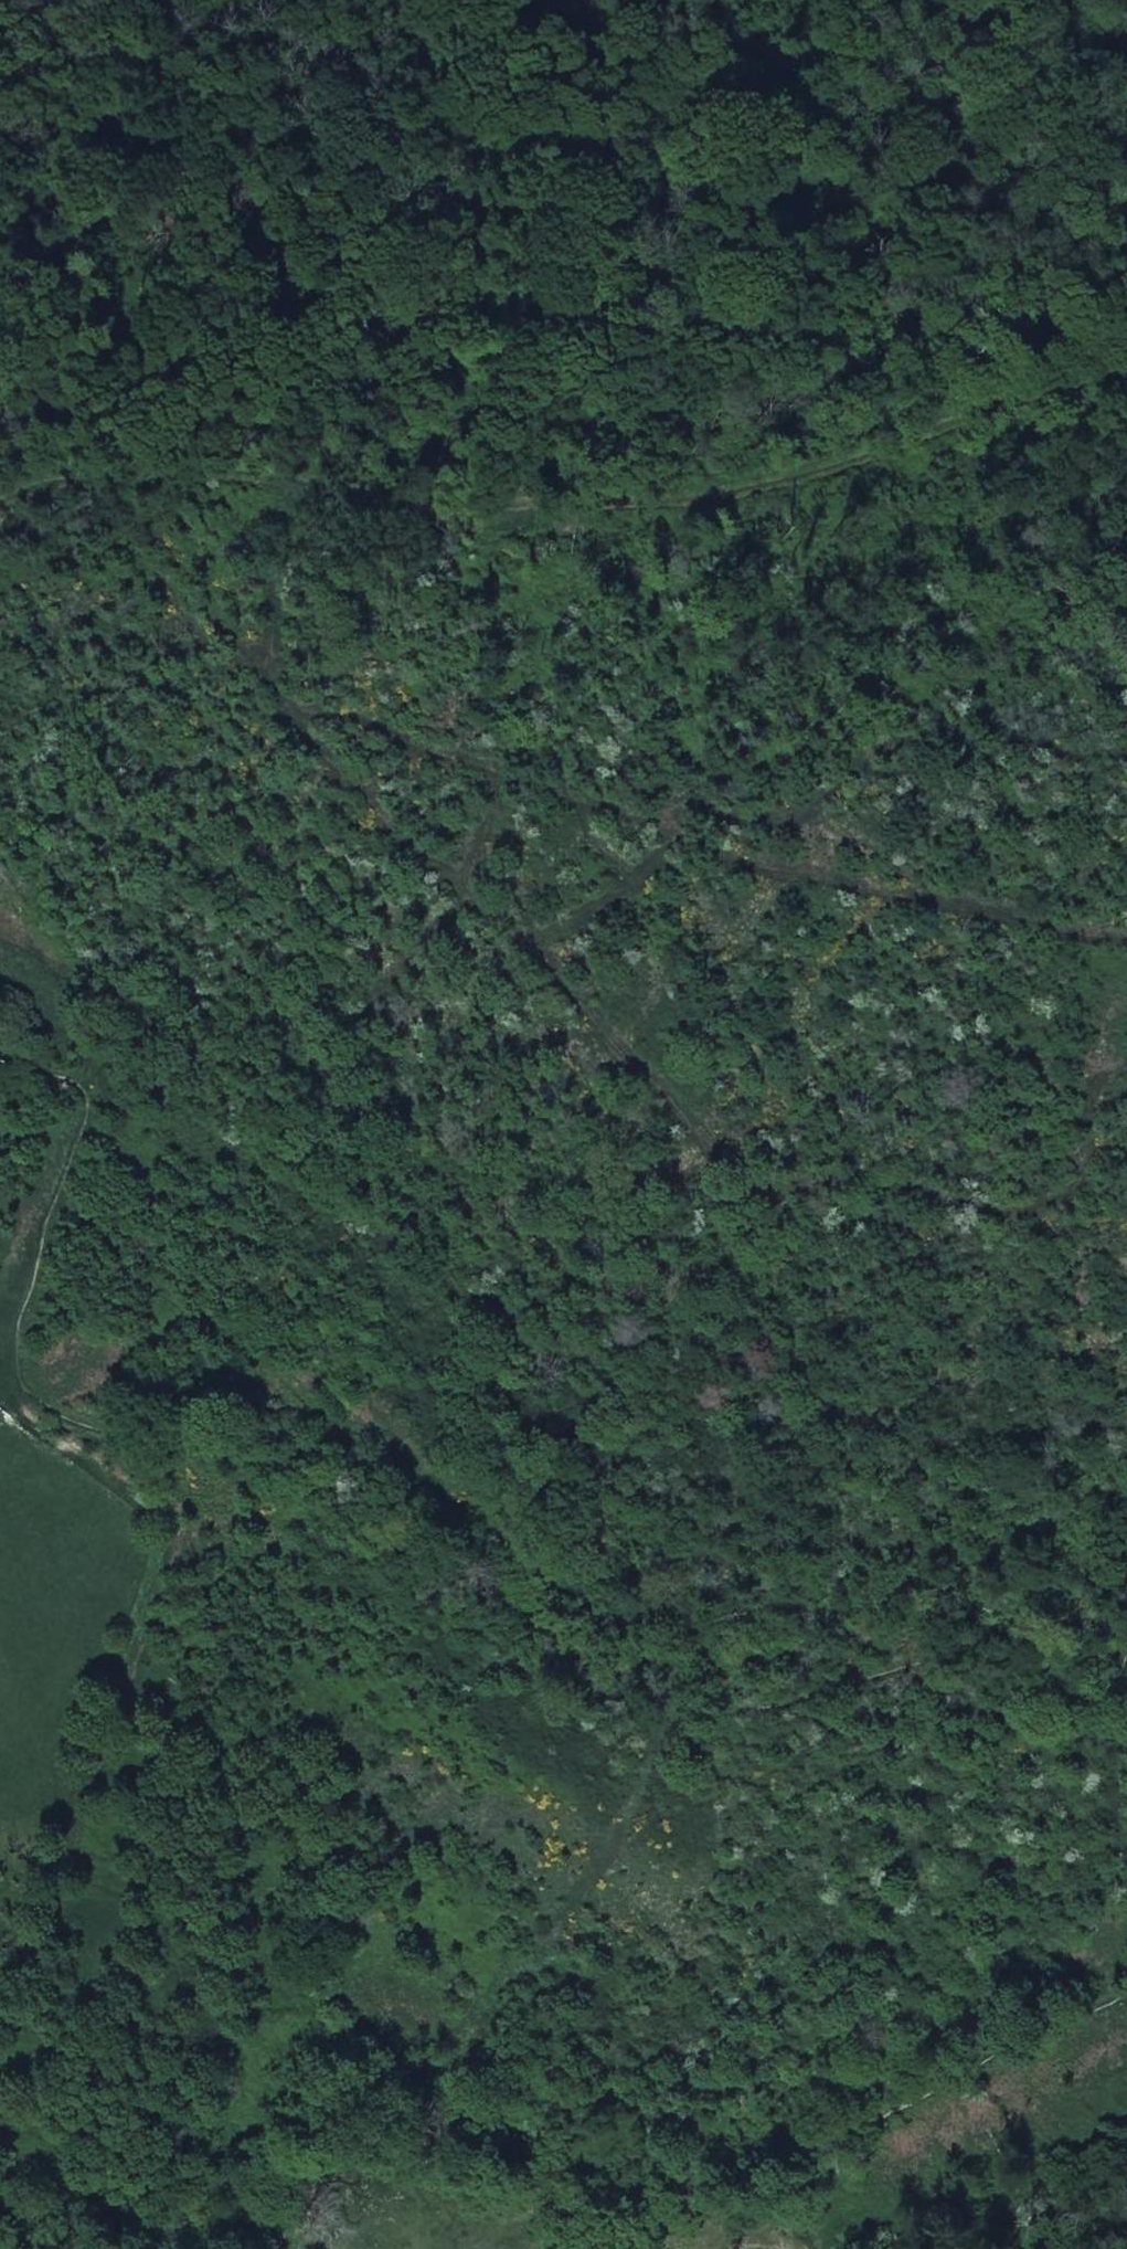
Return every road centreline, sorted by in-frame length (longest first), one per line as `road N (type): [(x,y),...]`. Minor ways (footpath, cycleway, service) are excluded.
road 1 (track): [(1126,1612),(854,1664),(730,1705),(673,1703),(597,1671),(430,1558),(313,1467),(234,1436),(126,1432),(74,1410),(49,1395),(26,1364),(21,1317)]
road 2 (track): [(1126,346),(730,476),(563,501),(144,471),(18,483),(0,493)]
road 3 (track): [(283,2248),(339,2123),(359,2108),(385,2112),(533,2186),(624,2207),(695,2206),(770,2191),(908,2105),(1126,1993)]

